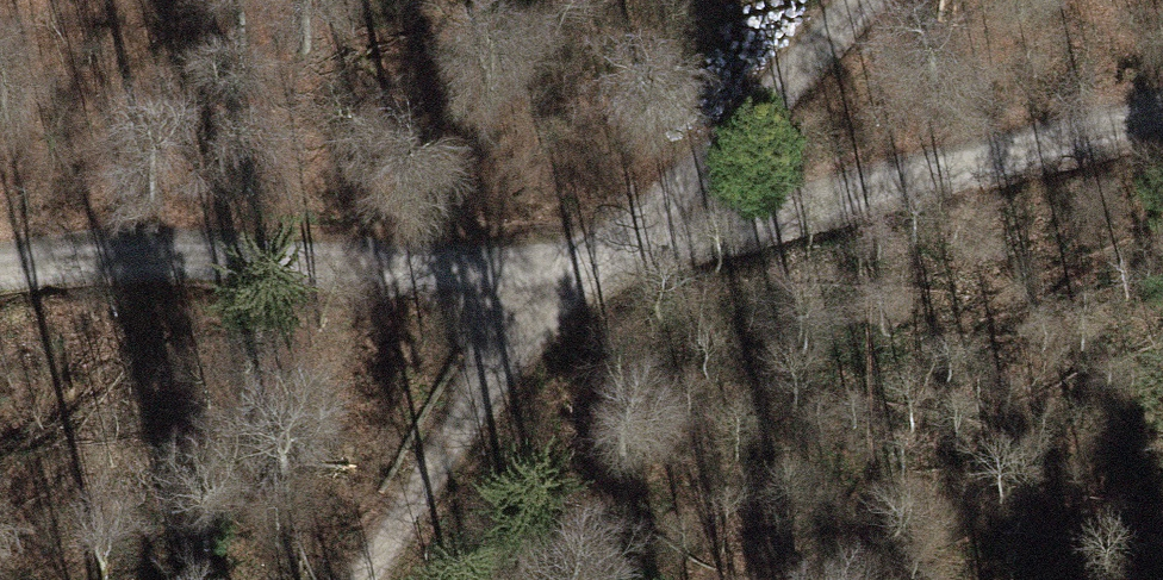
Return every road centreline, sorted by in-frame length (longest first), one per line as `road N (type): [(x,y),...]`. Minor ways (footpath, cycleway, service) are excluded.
road 1 (track): [(612,248),(408,263),(175,248),(0,263)]
road 2 (track): [(1162,115),(708,233),(612,248)]
road 3 (track): [(612,248),(524,340),(371,579)]
road 4 (track): [(855,0),(612,248)]

